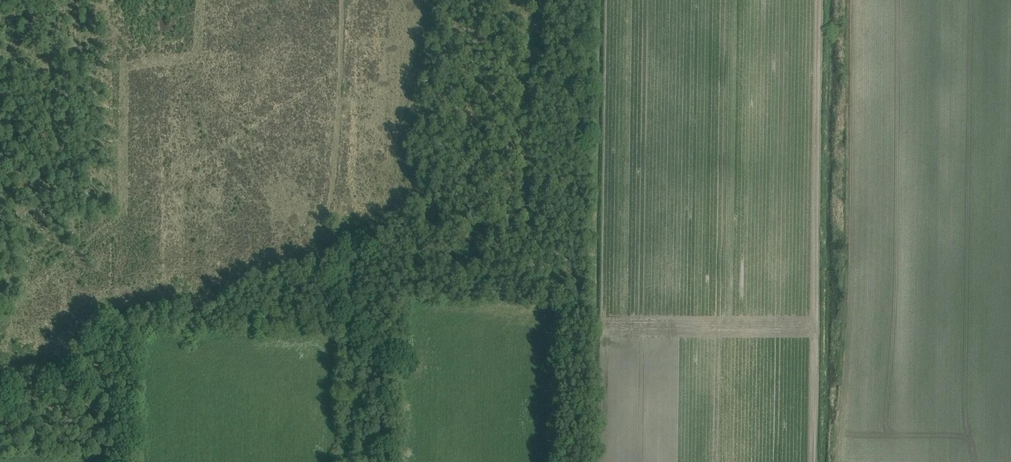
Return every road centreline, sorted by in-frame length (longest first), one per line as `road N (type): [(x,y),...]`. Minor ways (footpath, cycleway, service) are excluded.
road 1 (track): [(0,401),(67,364),(120,309),(196,311),(241,277),(307,260)]

